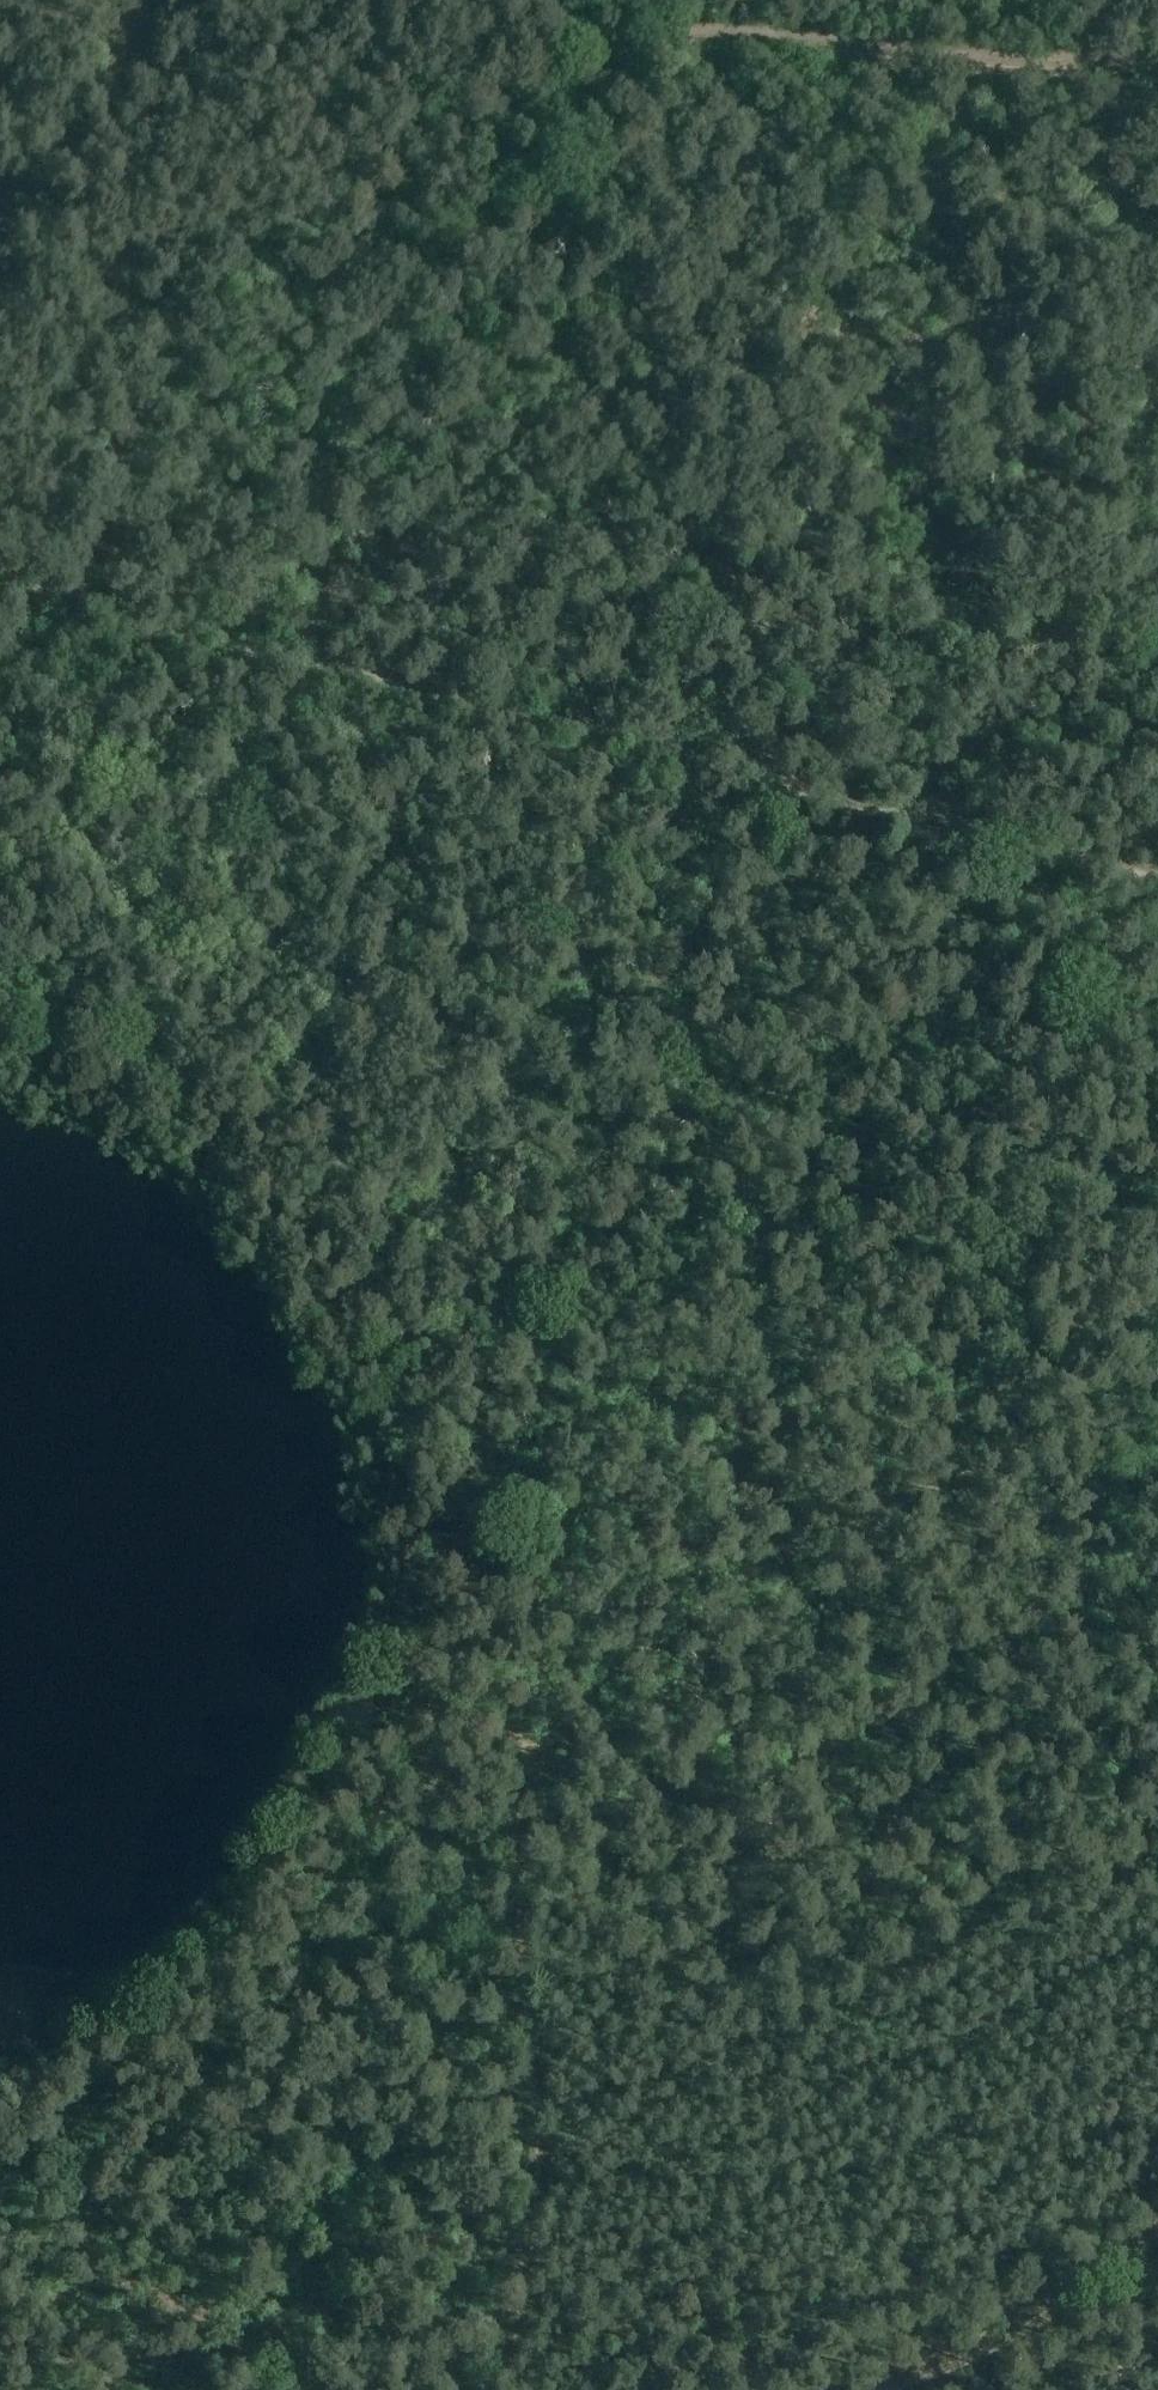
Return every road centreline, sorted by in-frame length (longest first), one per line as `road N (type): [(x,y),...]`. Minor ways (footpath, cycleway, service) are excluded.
road 1 (track): [(822,797),(741,755),(303,667),(184,637),(0,575)]
road 2 (track): [(463,2389),(519,2314),(524,1814),(557,1730)]
road 3 (track): [(554,0),(584,43),(615,53),(712,42),(1030,71),(1157,62)]
road 4 (track): [(333,2389),(229,2331),(0,2245)]
road 5 (track): [(316,0),(373,69),(451,94),(529,89),(615,53)]
road 6 (track): [(1157,2228),(984,2341),(880,2389)]
road 7 (track): [(944,824),(1017,721),(1110,671),(1157,620)]
road 8 (track): [(1157,878),(944,824)]
road 9 (track): [(944,824),(822,797)]

